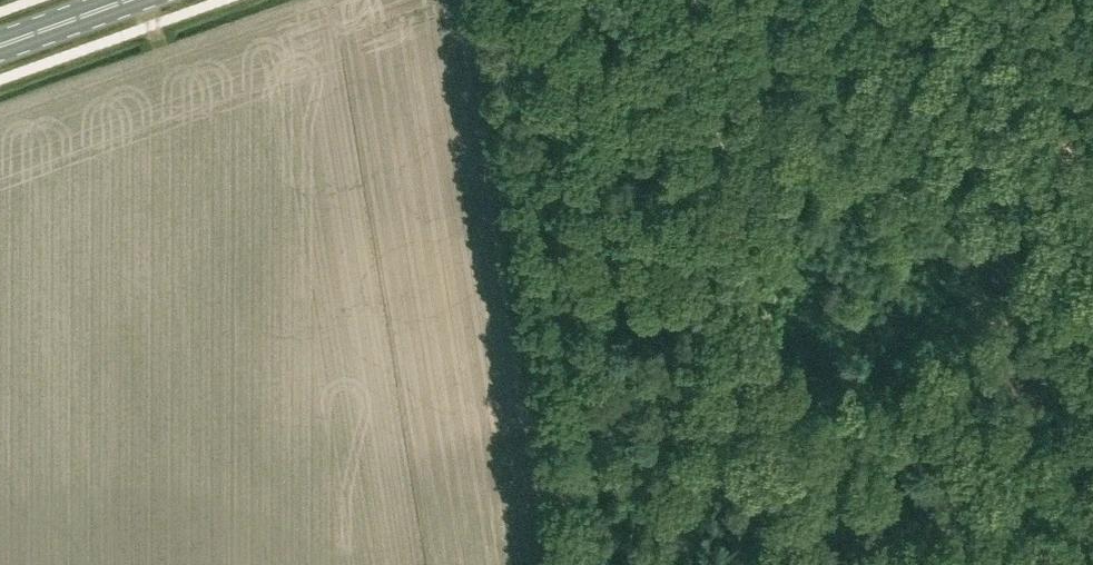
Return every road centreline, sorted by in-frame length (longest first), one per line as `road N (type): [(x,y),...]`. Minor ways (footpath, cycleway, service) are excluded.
road 1 (primary): [(0,47),(131,0)]

